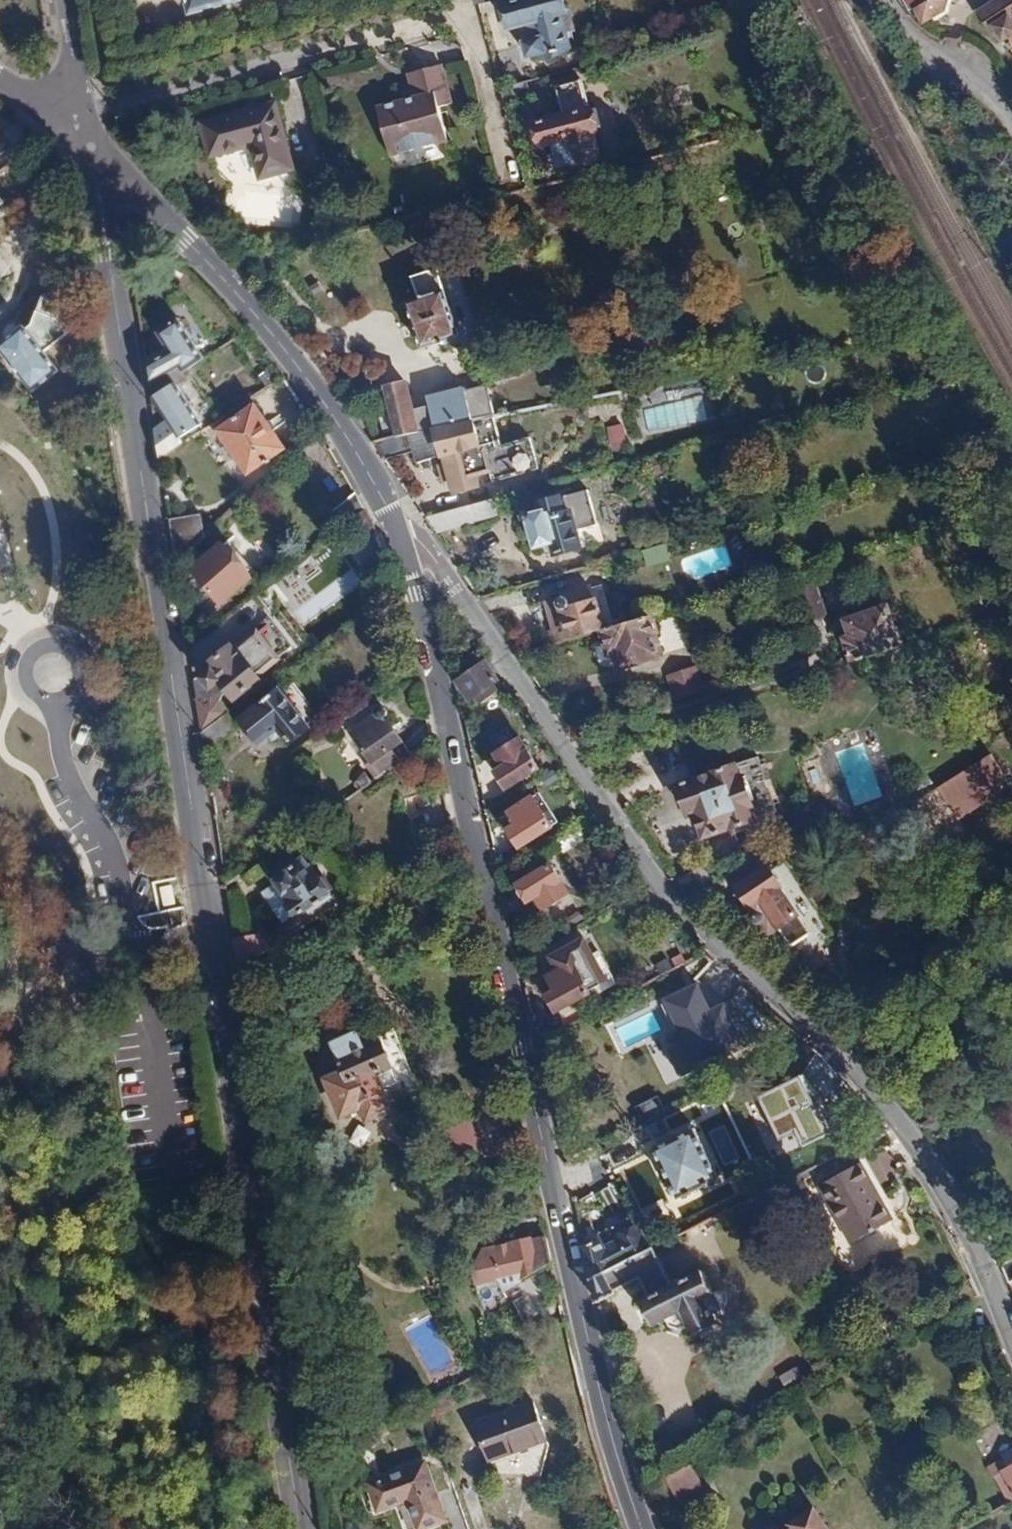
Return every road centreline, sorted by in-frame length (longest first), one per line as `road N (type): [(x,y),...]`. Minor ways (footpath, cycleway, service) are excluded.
road 1 (residential): [(301,1528),(240,1131),(230,1113),(222,1002),(151,564),(131,372),(122,362),(88,139)]
road 2 (tertiary): [(643,1528),(567,1272),(500,932),(403,536)]
road 3 (residential): [(1011,1333),(945,1190),(912,1139),(828,1041),(666,892),(433,555),(403,536)]
road 4 (residential): [(84,115),(447,23),(463,29),(509,176)]
road 5 (tertiary): [(403,536),(314,387),(88,139)]
road 6 (residential): [(887,0),(918,45),(958,49),(992,80),(1011,116)]

